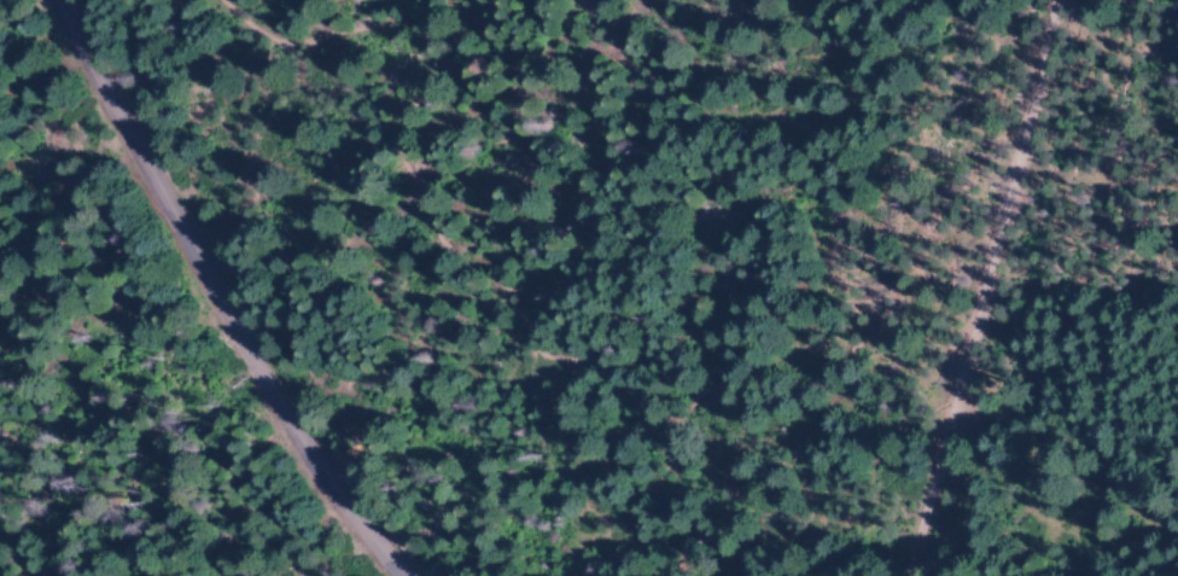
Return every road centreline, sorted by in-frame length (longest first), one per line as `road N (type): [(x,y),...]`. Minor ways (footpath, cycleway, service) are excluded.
road 1 (residential): [(401,575),(314,462),(234,330),(57,0)]
road 2 (track): [(904,575),(1050,0)]

